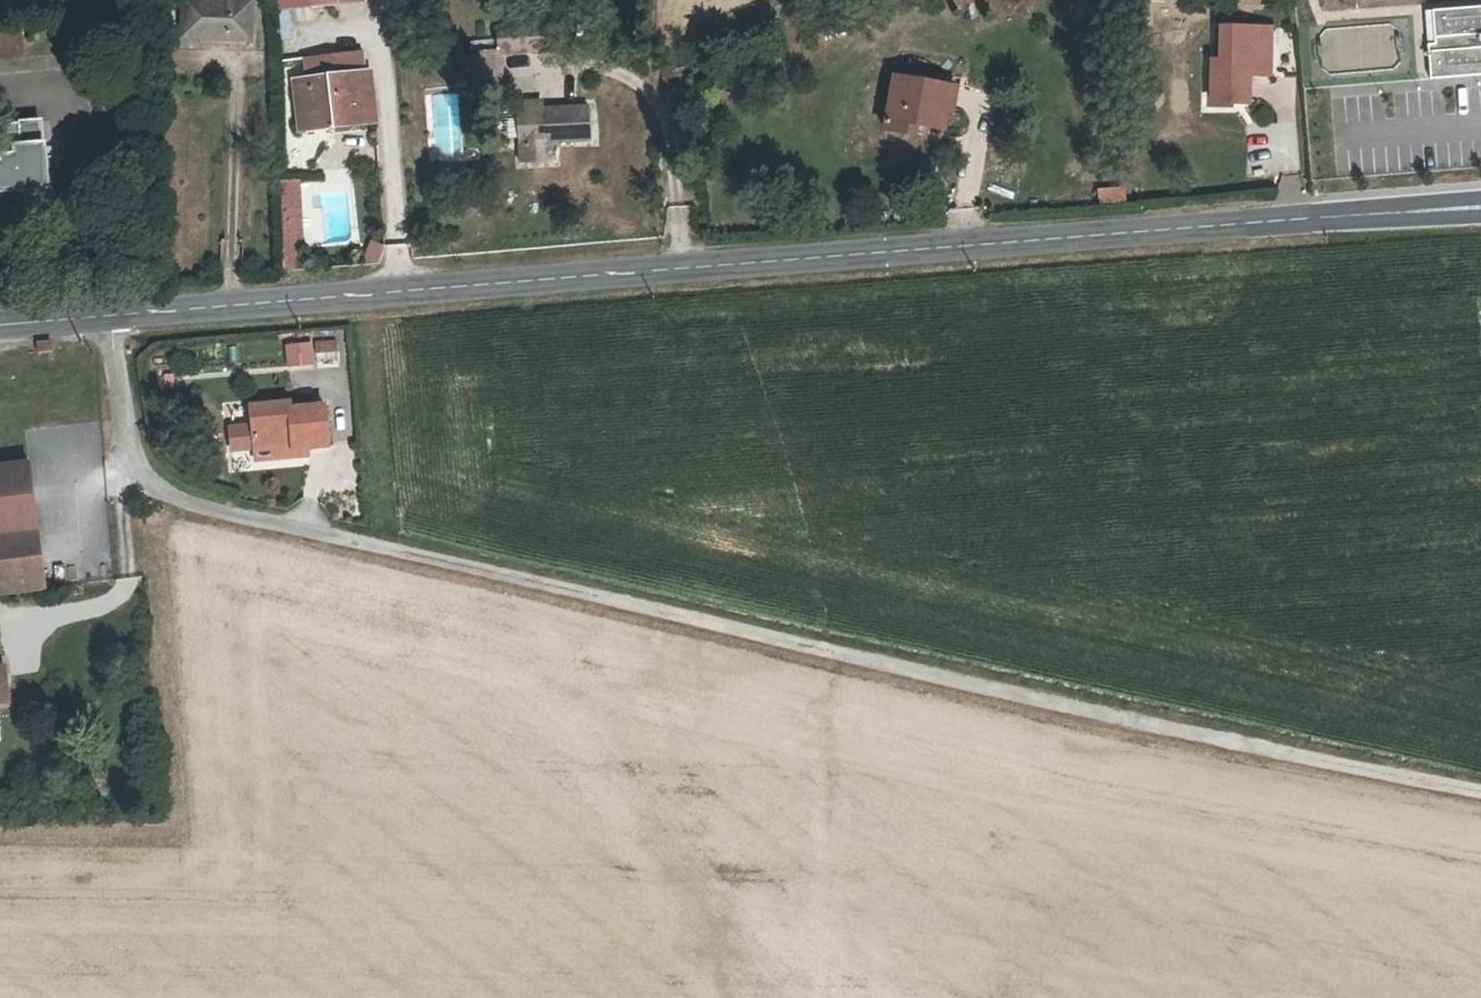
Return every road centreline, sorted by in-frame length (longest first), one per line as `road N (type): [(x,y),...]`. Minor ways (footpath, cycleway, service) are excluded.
road 1 (unclassified): [(110,324),(133,480),(159,498),(432,567),(1480,798)]
road 2 (tertiary): [(110,324),(1480,212)]

